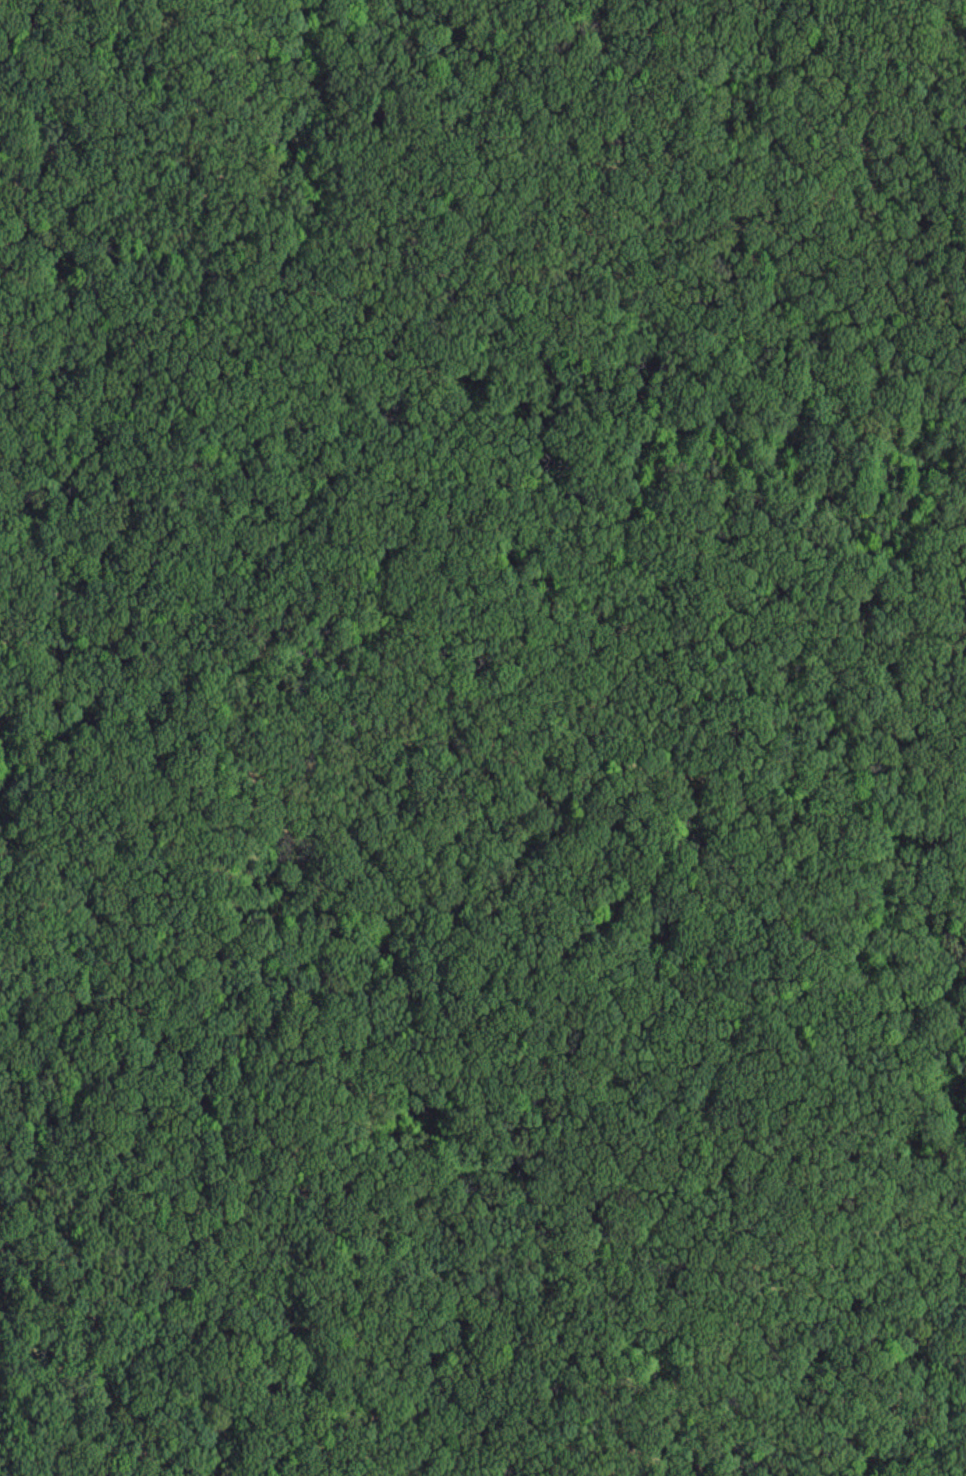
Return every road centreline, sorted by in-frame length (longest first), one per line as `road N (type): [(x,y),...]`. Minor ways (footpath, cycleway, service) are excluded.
road 1 (track): [(0,997),(43,969),(179,946),(276,912),(313,887)]

